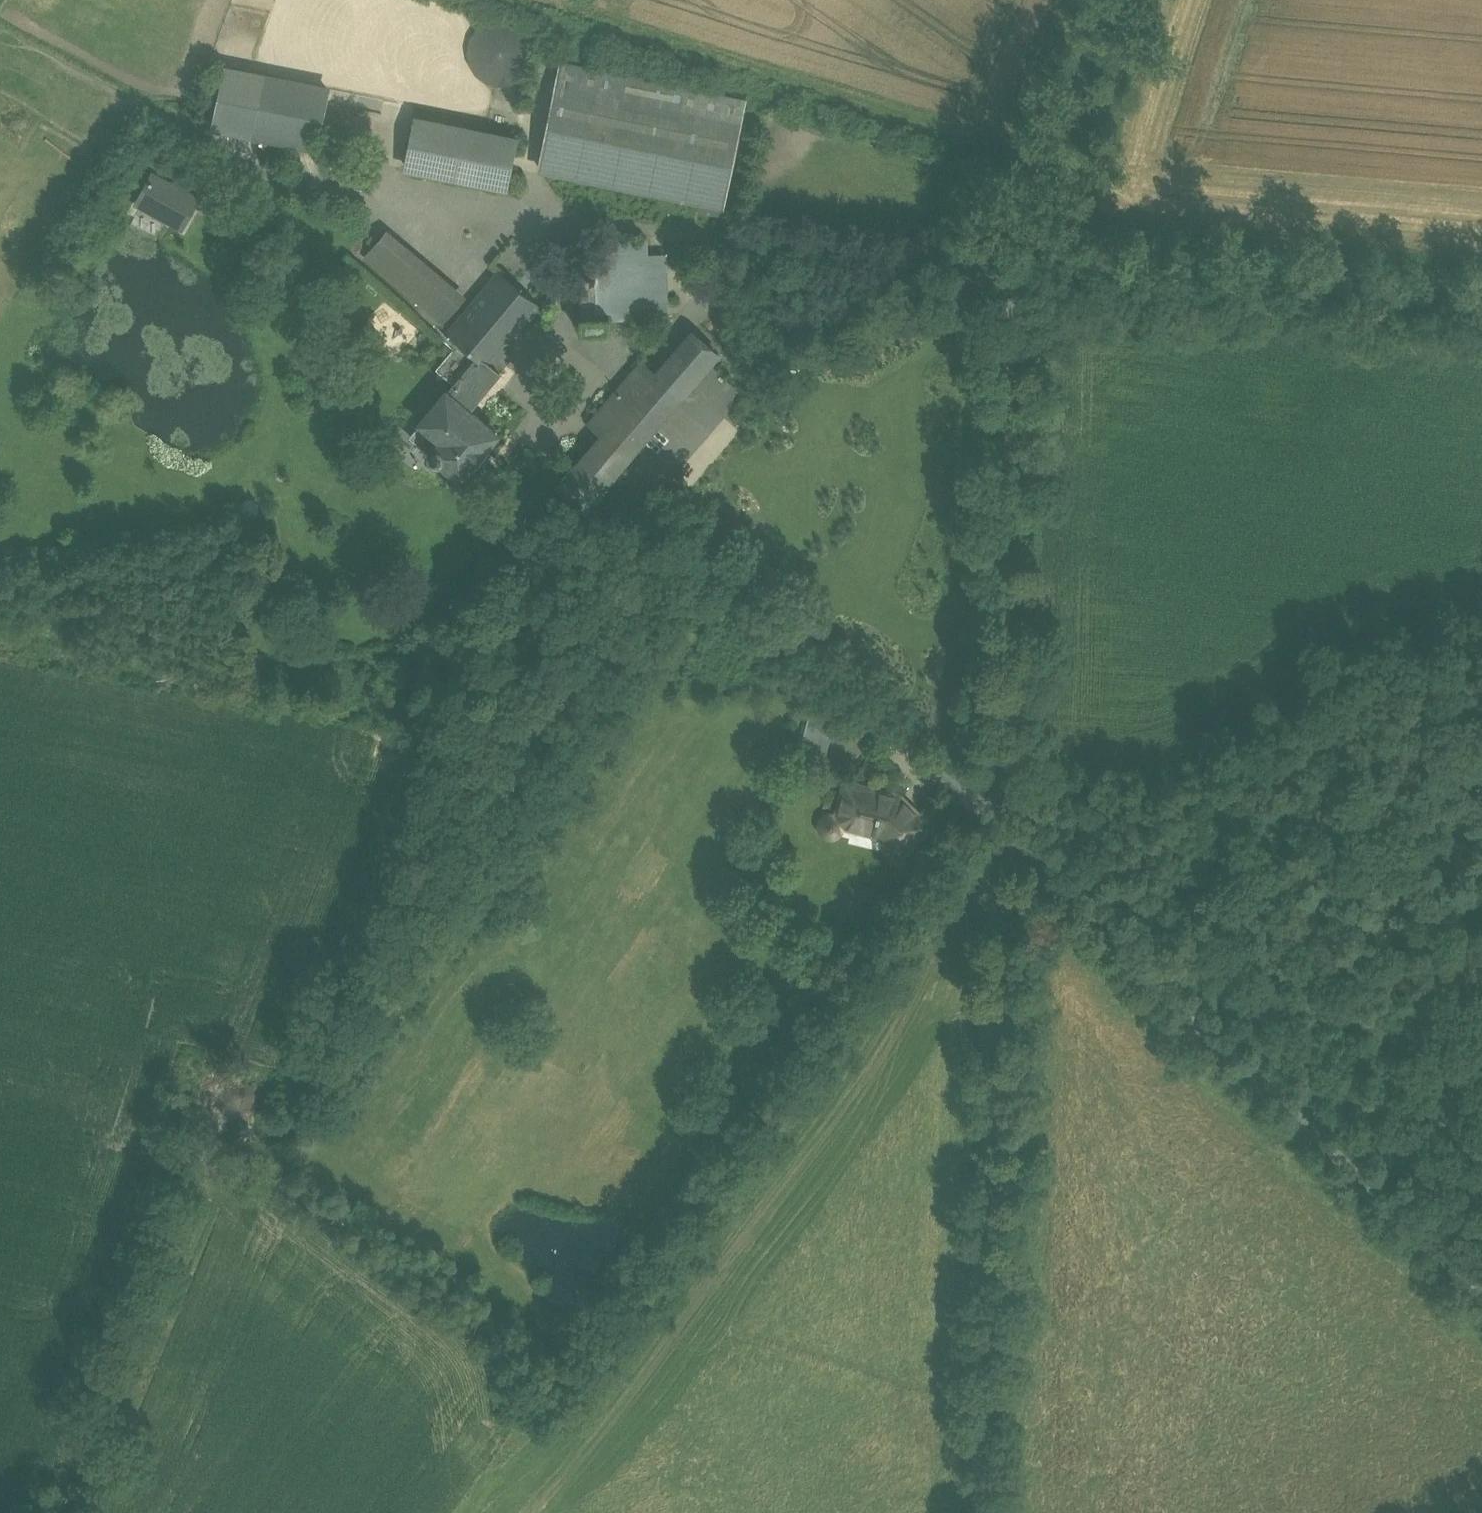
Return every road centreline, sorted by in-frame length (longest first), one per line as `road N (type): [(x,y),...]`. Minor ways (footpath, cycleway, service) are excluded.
road 1 (track): [(74,1512),(226,1165),(295,1137),(313,1109),(508,540),(592,521),(648,481),(1005,830)]
road 2 (residential): [(1111,0),(1029,178),(1007,567),(1005,830)]
road 3 (residential): [(1005,830),(987,1512)]
road 4 (residential): [(1481,1286),(1005,830)]

